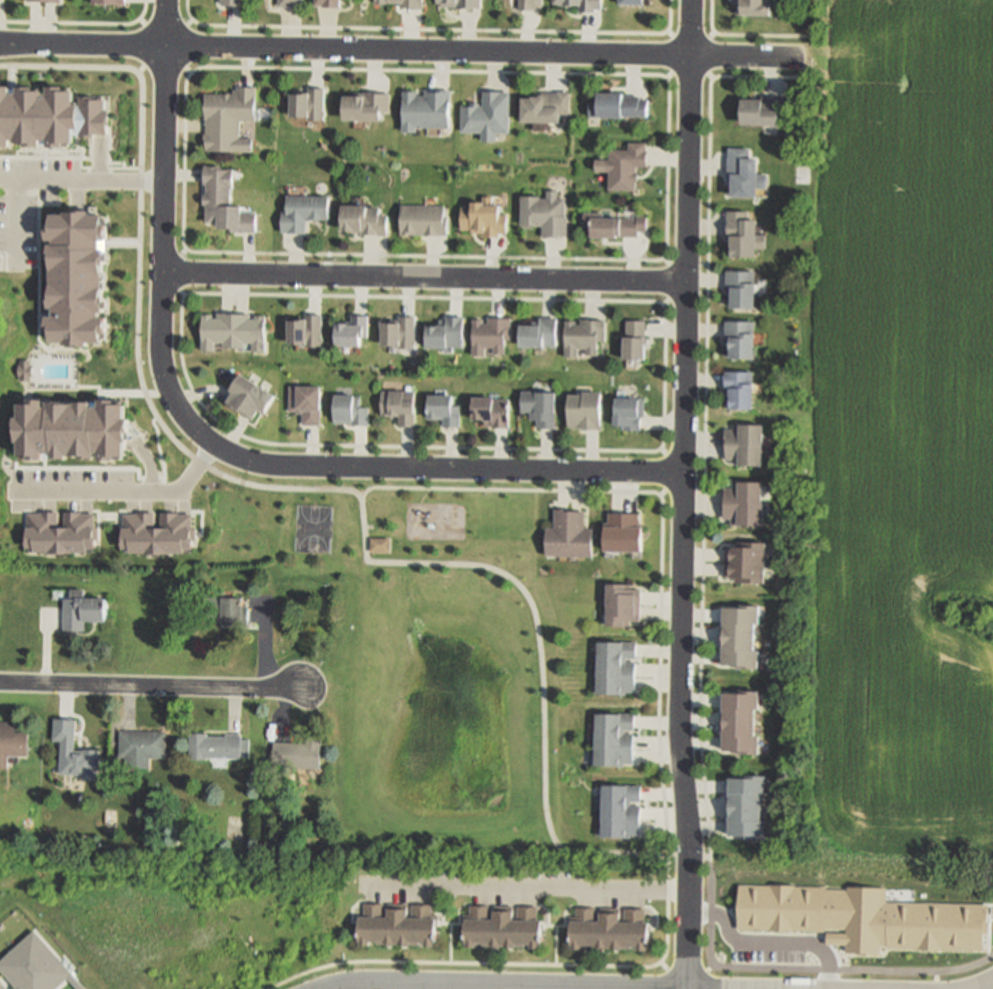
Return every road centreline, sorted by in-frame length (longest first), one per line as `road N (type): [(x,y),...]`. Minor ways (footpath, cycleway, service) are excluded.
road 1 (residential): [(686,988),(690,857),(680,743),(692,54)]
road 2 (residential): [(166,46),(162,360),(181,416),(210,446),(276,469),(682,474)]
road 3 (residential): [(804,58),(35,45)]
road 4 (residential): [(686,281),(162,273)]
road 5 (residential): [(318,988),(363,982),(705,988)]
road 6 (residential): [(0,685),(301,689)]

